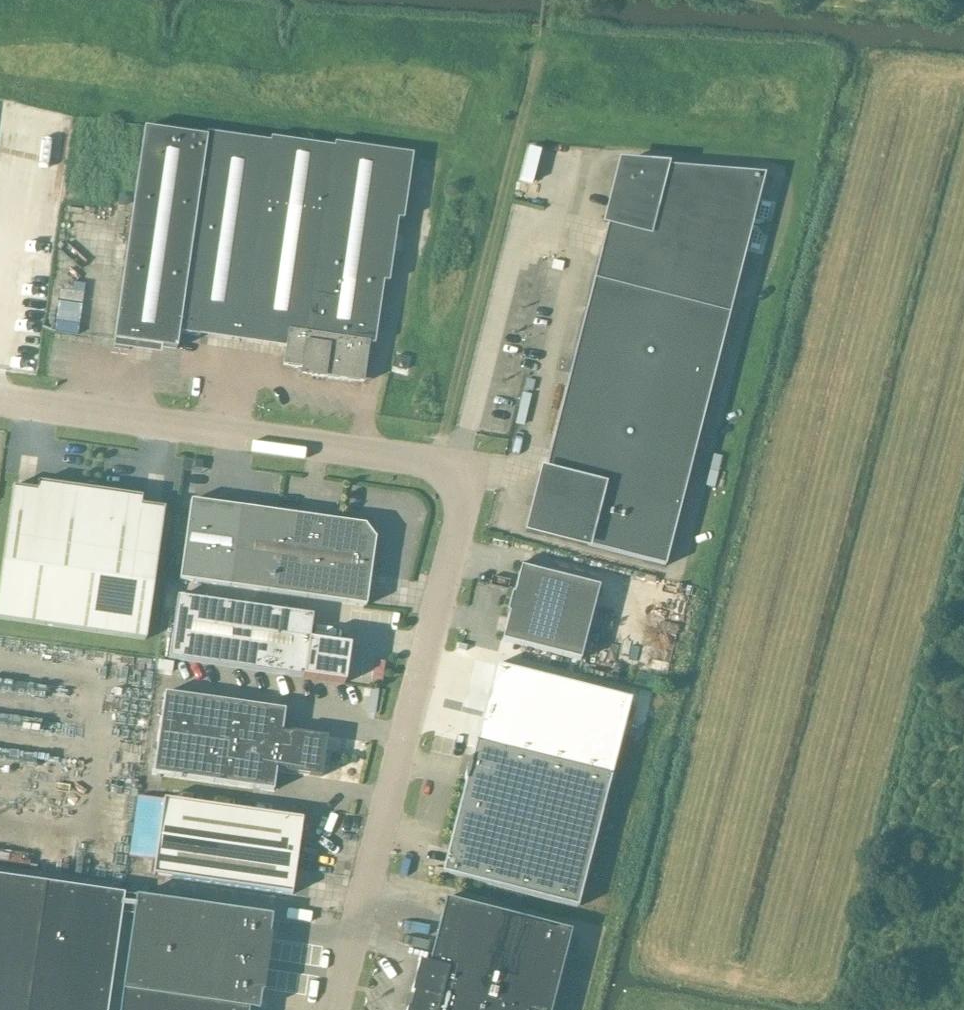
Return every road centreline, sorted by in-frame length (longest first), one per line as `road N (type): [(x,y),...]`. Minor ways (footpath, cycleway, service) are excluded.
road 1 (unclassified): [(336,1009),(454,540),(446,480),(425,463),(0,404)]
road 2 (track): [(425,463),(441,445),(528,93)]

